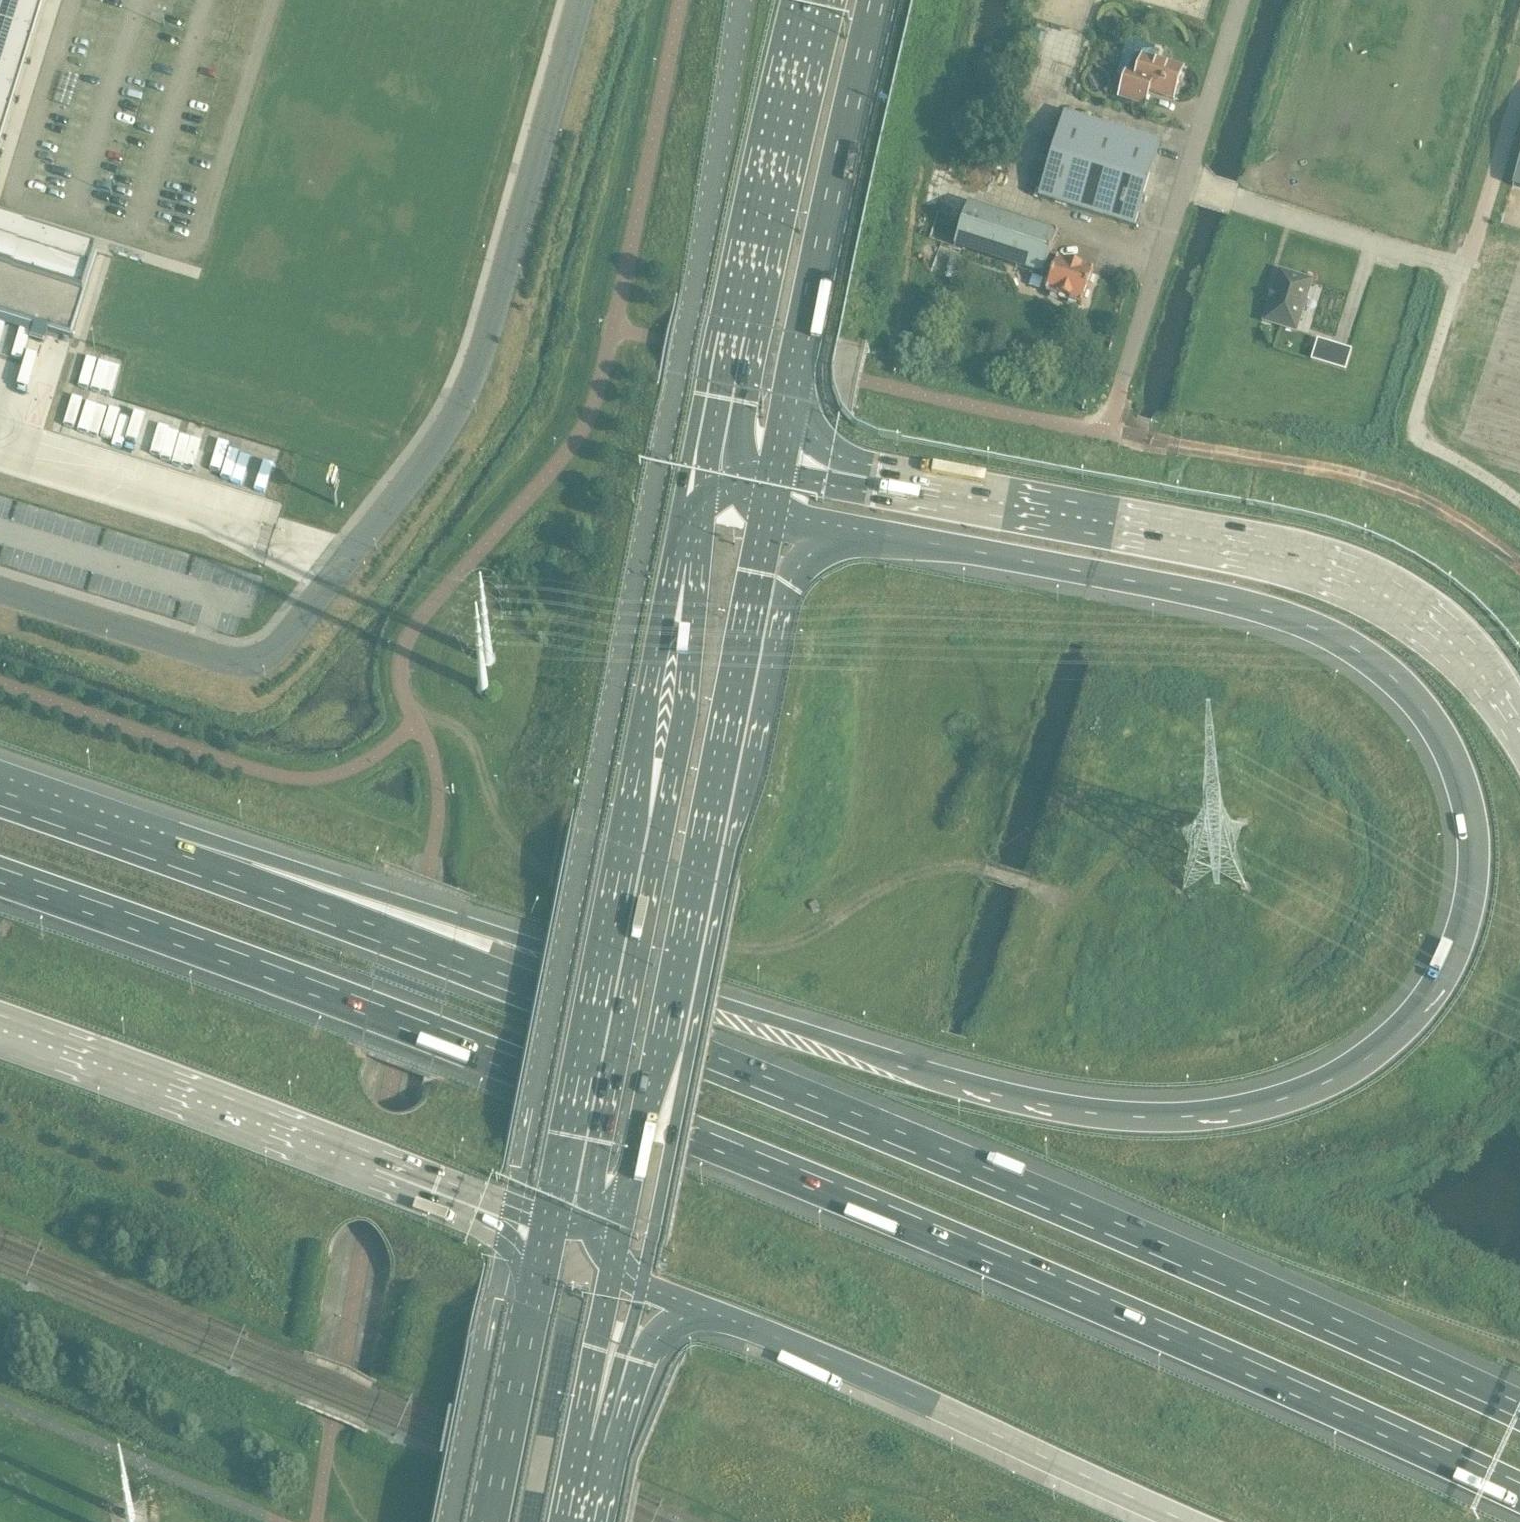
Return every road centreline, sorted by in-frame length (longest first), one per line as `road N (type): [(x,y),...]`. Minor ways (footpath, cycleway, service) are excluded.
road 1 (motorway): [(840,526),(1245,605),(1329,636),(1390,676),(1449,751),(1473,836),(1464,924),(1422,1007),(1364,1061),(1301,1094),(1208,1115),(1106,1116),(948,1082),(497,933),(168,850)]
road 2 (motorway): [(0,875),(705,1139),(1122,1312),(1519,1491)]
road 3 (motorway): [(1519,1404),(727,1061),(168,850)]
road 4 (unclassified): [(742,0),(694,291),(512,1214)]
road 5 (unclassified): [(582,0),(469,389),(442,439),(279,646),(257,662),(228,664),(0,595)]
road 6 (motorway): [(1519,732),(1440,634),(1343,576),(1236,548),(778,462)]
road 7 (motorway): [(642,1287),(785,598),(803,561),(840,526)]
road 8 (track): [(418,724),(440,720),(471,742),(495,816),(549,874),(732,948),(799,942),(890,885),(931,871),(971,866),(1073,903)]
road 9 (primary): [(622,1218),(769,507)]
road 10 (motorway): [(698,512),(685,702),(594,1164),(597,1228)]
road 11 (primary): [(673,564),(548,1228)]
road 12 (motorway): [(0,1023),(512,1214)]
road 13 (motorway): [(706,1311),(1186,1521)]
road 14 (primary): [(778,462),(874,0)]
road 15 (unclassified): [(1123,381),(1241,0)]
road 16 (primary): [(800,0),(726,336)]
road 17 (unclassified): [(512,1214),(451,1521)]
road 18 (track): [(1462,271),(1413,439),(1519,503)]
road 19 (primary): [(548,1228),(490,1521)]
road 20 (primary): [(589,1452),(594,1359),(614,1259)]
road 21 (motorway): [(589,1452),(662,1334),(706,1311)]
road 22 (motorway): [(168,850),(0,792)]
road 23 (motorway): [(589,1452),(642,1287)]
road 24 (motorway): [(726,336),(750,379),(740,438),(745,479)]
road 25 (primary): [(726,336),(698,470)]

